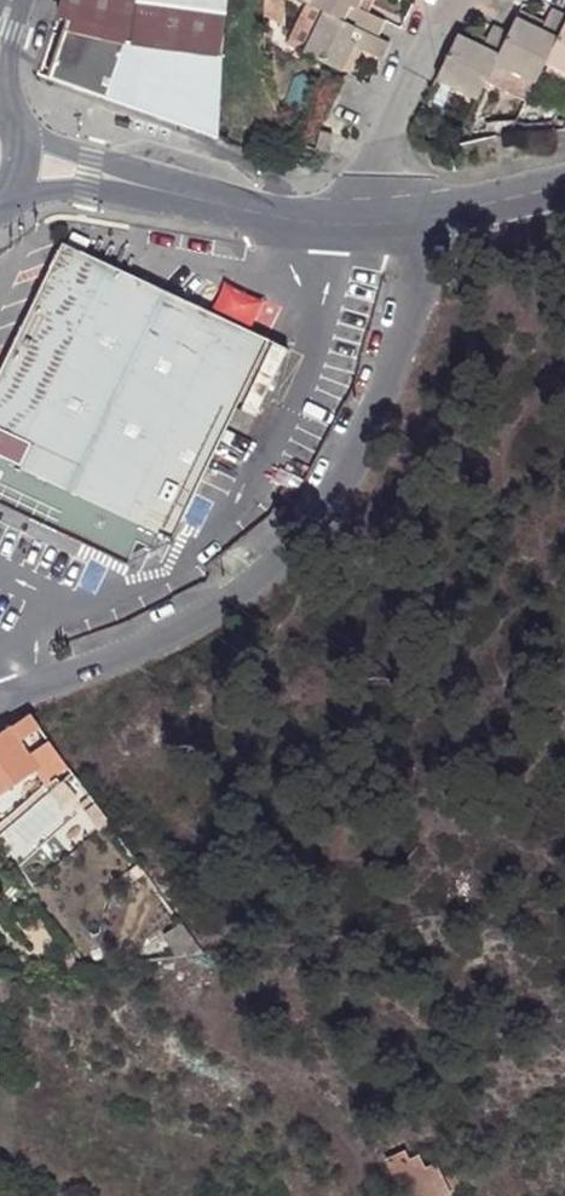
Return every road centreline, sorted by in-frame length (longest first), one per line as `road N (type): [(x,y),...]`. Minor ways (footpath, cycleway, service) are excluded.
road 1 (residential): [(436,215),(380,403),(340,484),(278,567),(165,632),(0,710)]
road 2 (unclassified): [(131,184),(276,217),(372,223)]
road 3 (residential): [(453,0),(428,27),(393,123),(372,223)]
road 4 (unclassified): [(436,215),(564,185)]
road 5 (unclassified): [(131,184),(92,156),(17,139)]
road 6 (unclassified): [(8,190),(131,184)]

